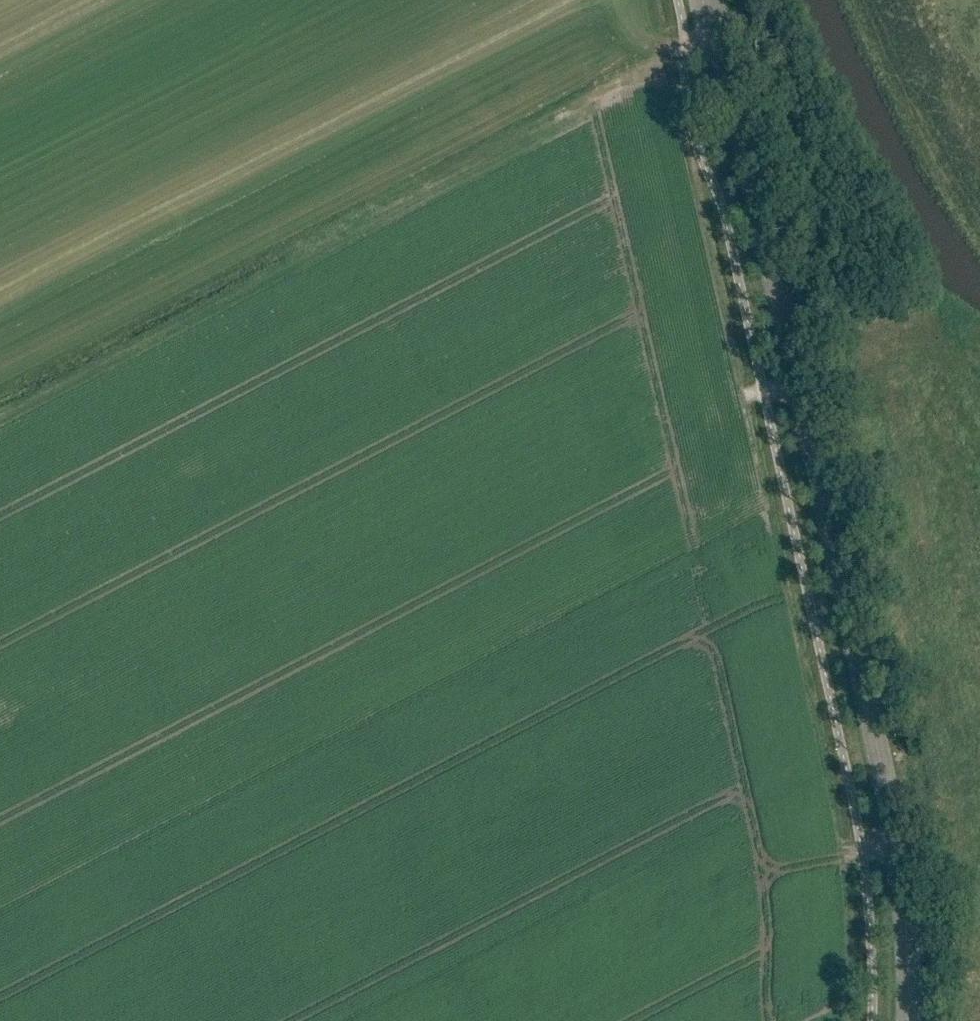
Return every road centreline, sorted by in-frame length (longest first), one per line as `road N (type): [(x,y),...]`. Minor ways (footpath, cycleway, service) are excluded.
road 1 (secondary): [(911,1020),(890,832),(703,0)]

